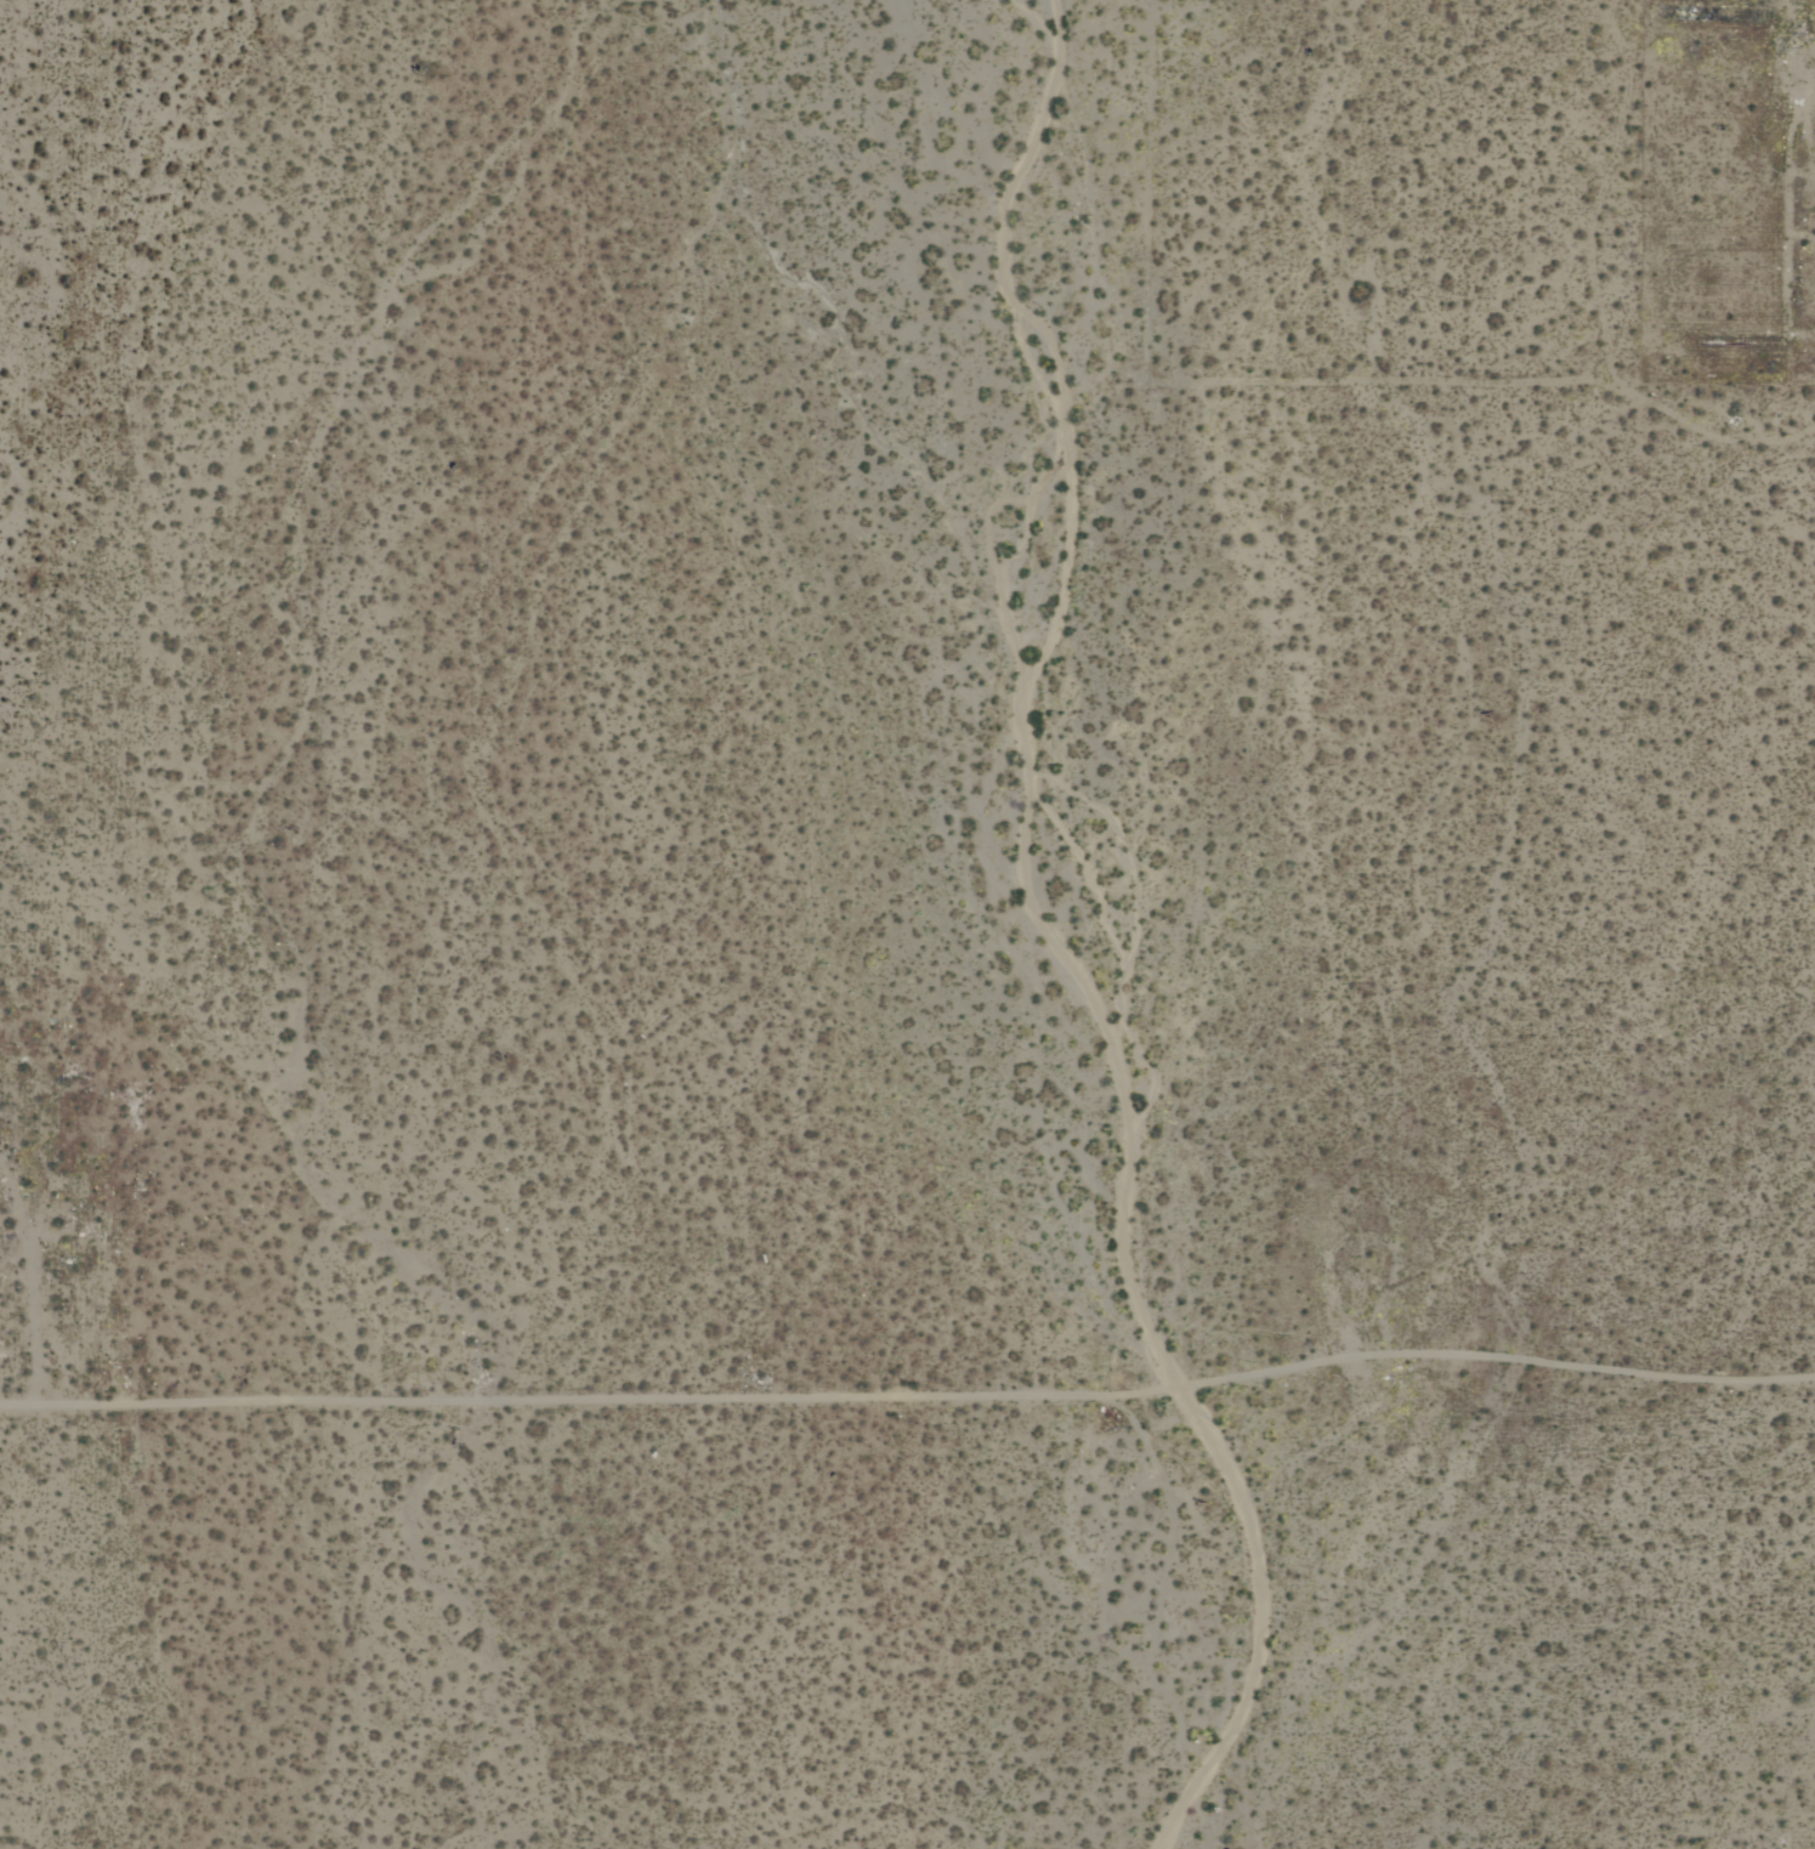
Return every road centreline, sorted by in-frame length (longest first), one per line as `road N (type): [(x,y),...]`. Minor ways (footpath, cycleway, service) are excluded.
road 1 (residential): [(1814,1383),(0,1398)]

